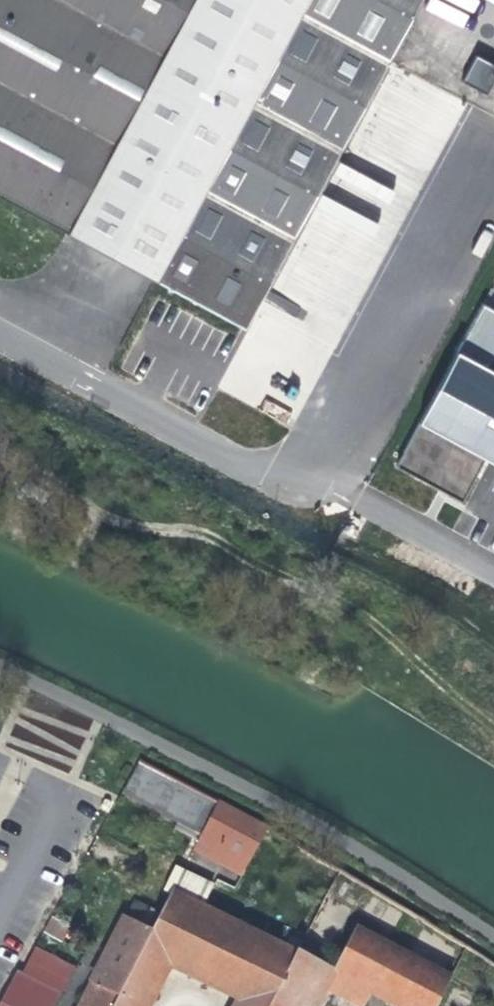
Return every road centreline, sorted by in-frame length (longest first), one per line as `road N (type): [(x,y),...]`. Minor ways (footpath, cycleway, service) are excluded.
road 1 (track): [(438,686),(368,617),(199,532),(148,533),(93,511),(0,445)]

